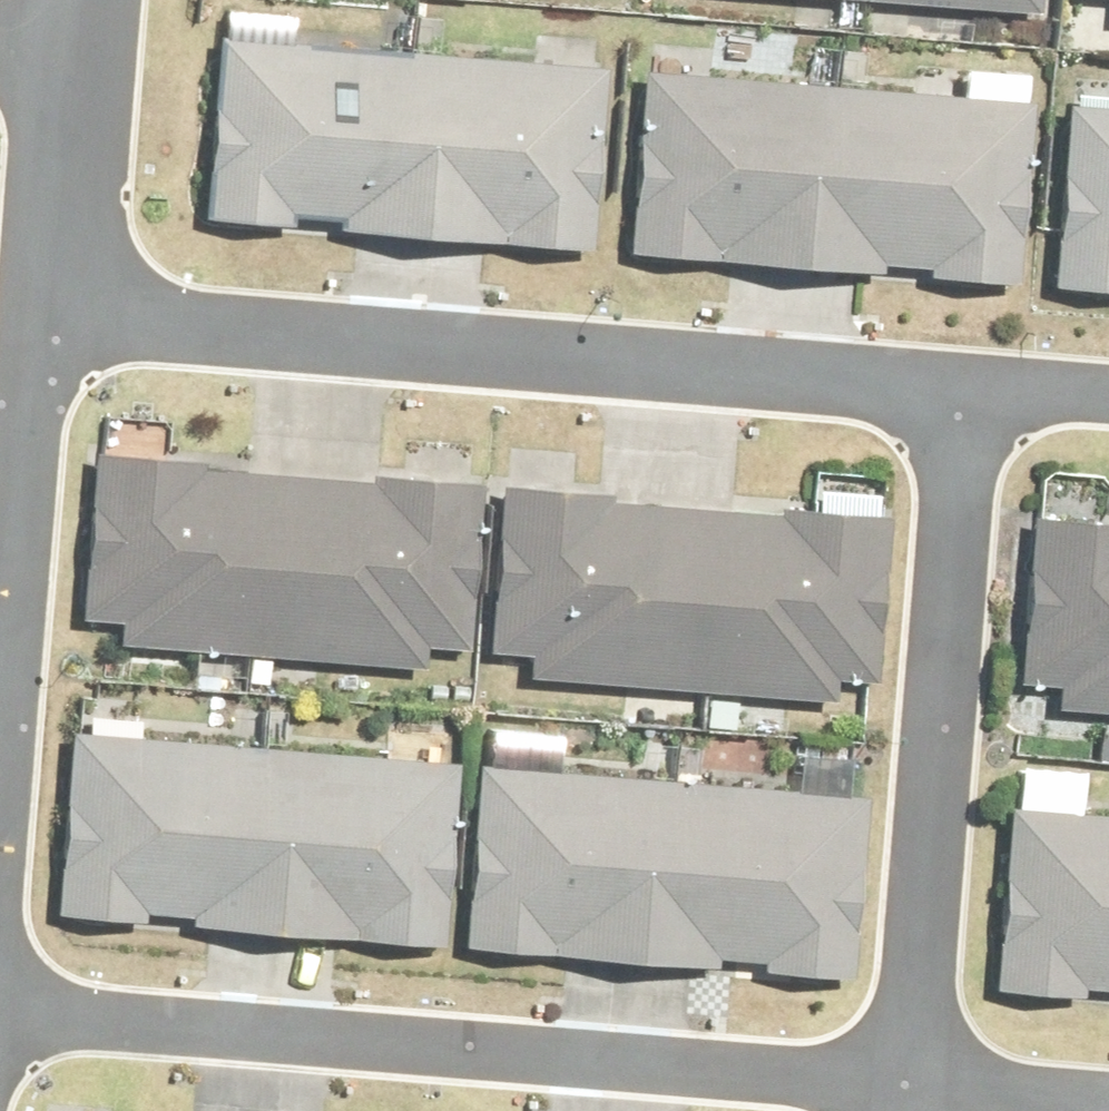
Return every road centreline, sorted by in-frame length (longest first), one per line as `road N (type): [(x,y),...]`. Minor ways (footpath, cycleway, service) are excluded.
road 1 (residential): [(41,311),(967,386)]
road 2 (residential): [(0,1015),(908,1090)]
road 3 (residential): [(908,1090),(967,386)]
road 4 (residential): [(0,746),(41,311)]
road 5 (residential): [(41,311),(85,53)]
road 6 (residential): [(908,1090),(1108,1107)]
road 7 (residential): [(967,386),(1108,398)]

